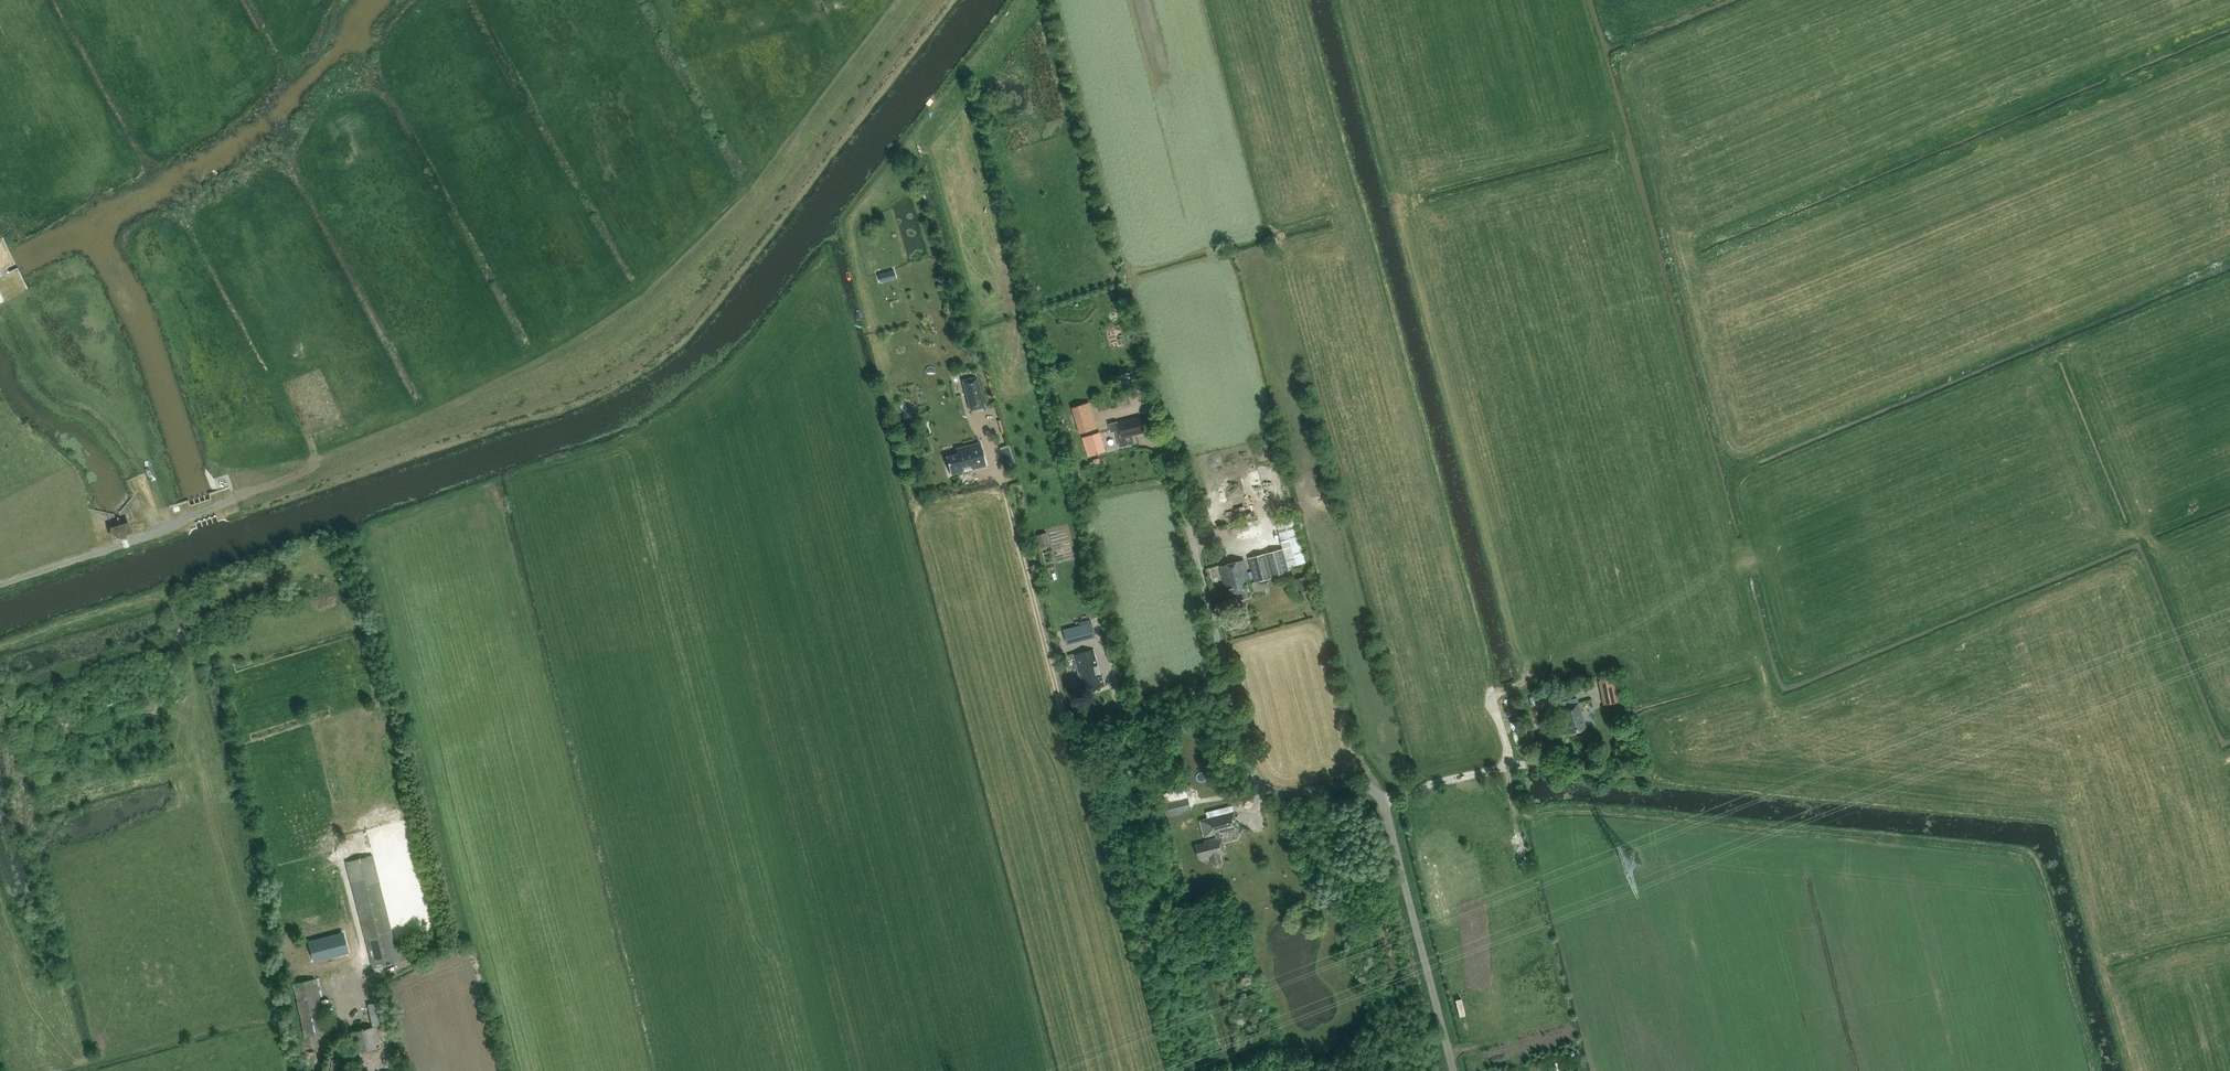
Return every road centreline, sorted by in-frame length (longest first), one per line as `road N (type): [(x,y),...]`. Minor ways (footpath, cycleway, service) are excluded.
road 1 (unclassified): [(1454,1070),(1380,797),(1361,785),(1280,793),(1253,774),(1166,443)]
road 2 (track): [(0,585),(221,504)]

